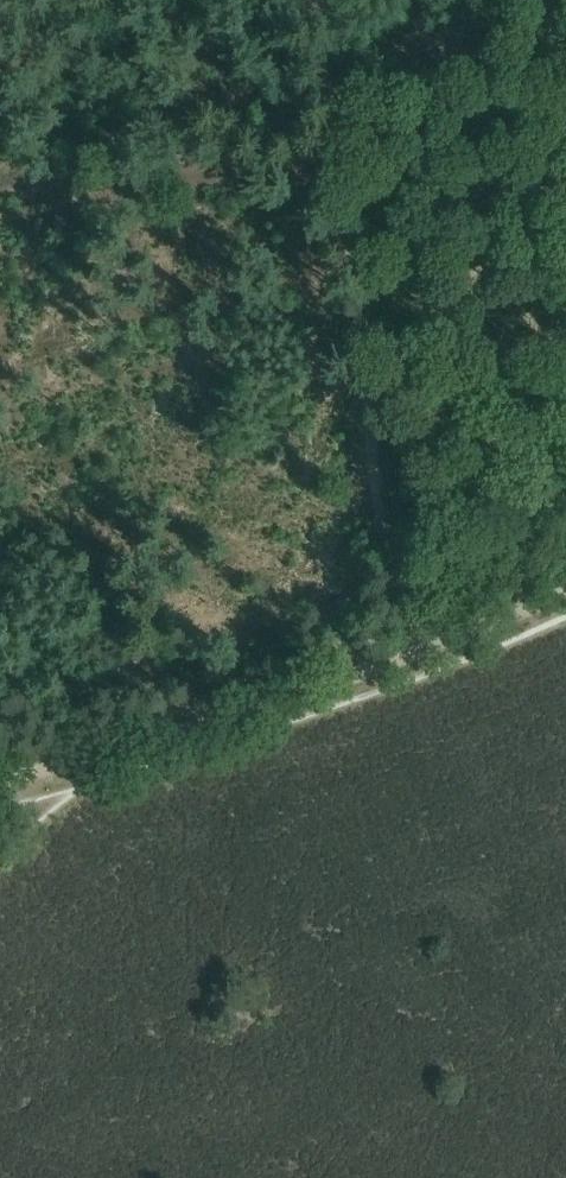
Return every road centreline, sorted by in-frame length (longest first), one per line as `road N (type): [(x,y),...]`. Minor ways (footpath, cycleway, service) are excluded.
road 1 (track): [(330,0),(401,591),(420,673)]
road 2 (track): [(0,777),(95,756),(417,655),(565,590)]

